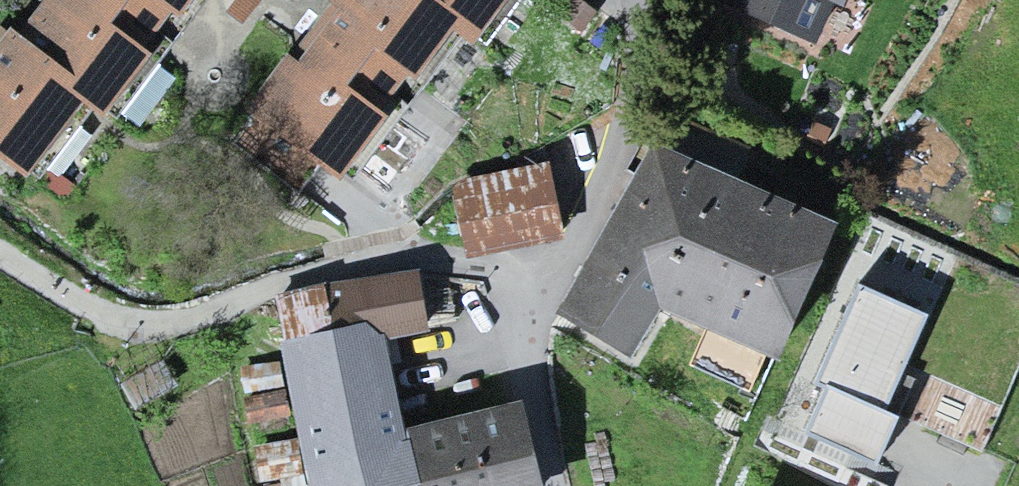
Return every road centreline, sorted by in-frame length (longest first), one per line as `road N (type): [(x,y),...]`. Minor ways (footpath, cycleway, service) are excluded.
road 1 (residential): [(637,0),(634,71),(580,240),(522,322),(554,485)]

